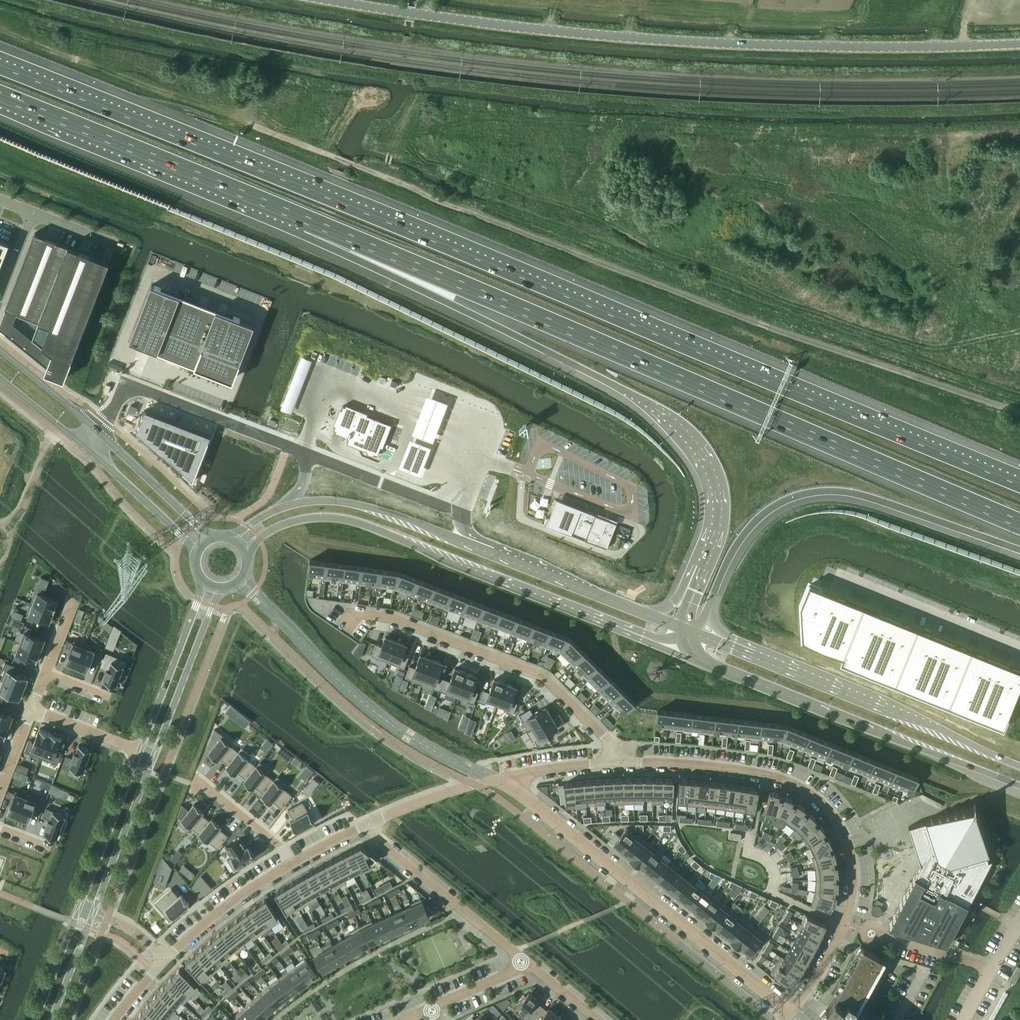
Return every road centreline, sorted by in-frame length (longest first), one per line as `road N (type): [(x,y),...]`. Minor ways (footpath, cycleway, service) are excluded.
road 1 (motorway): [(1019,486),(0,67)]
road 2 (motorway): [(307,221),(1019,524)]
road 3 (tertiary): [(1019,42),(675,40),(337,0)]
road 4 (motorway): [(307,221),(450,305),(658,411),(691,440),(716,487),(716,527),(701,568)]
road 5 (tertiary): [(245,550),(291,522),(363,523),(655,645)]
road 6 (residential): [(791,1014),(838,942),(851,902),(853,870),(837,822),(817,798),(781,778),(629,762)]
road 7 (motorway): [(708,607),(753,524),(789,498),(815,493),(874,499),(1019,550)]
road 8 (residential): [(791,1014),(497,780)]
road 9 (residential): [(629,762),(542,677),(390,618),(352,614),(345,625)]
road 10 (secondary): [(708,667),(1019,785)]
road 11 (motorway): [(0,97),(307,221)]
road 12 (secondary): [(1019,766),(733,648)]
road 13 (unclassified): [(97,434),(128,387),(306,453)]
road 14 (residential): [(523,961),(363,827)]
road 15 (unclassified): [(1019,650),(835,578)]
road 16 (tertiary): [(472,546),(368,508),(290,506)]
road 17 (tertiary): [(643,613),(472,546)]
road 18 (tertiary): [(155,757),(220,589)]
road 19 (tertiary): [(203,583),(141,752)]
road 20 (tertiary): [(141,752),(80,908)]
road 21 (tertiary): [(94,913),(155,757)]
road 22 (residential): [(289,863),(165,959)]
road 23 (tertiary): [(210,538),(97,434)]
road 24 (tertiary): [(89,448),(196,552)]
road 25 (unclassified): [(306,453),(435,502)]
road 26 (residential): [(289,863),(198,781),(191,794)]
road 27 (residential): [(629,762),(497,780)]
road 28 (tertiary): [(97,434),(0,349)]
road 29 (residential): [(992,969),(870,933)]
road 30 (tertiary): [(80,908),(36,1019)]

